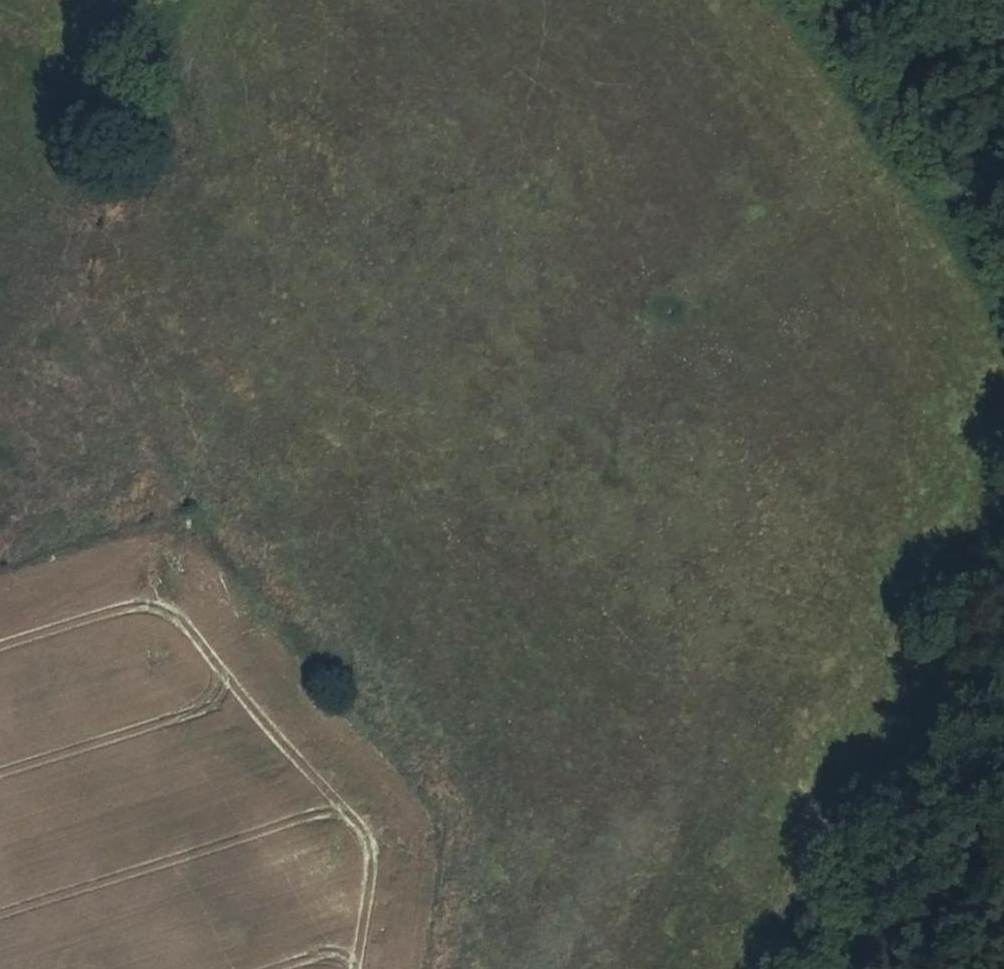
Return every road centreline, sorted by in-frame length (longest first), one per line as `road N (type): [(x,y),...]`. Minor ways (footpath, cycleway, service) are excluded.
road 1 (track): [(1003,194),(928,56),(888,0)]

